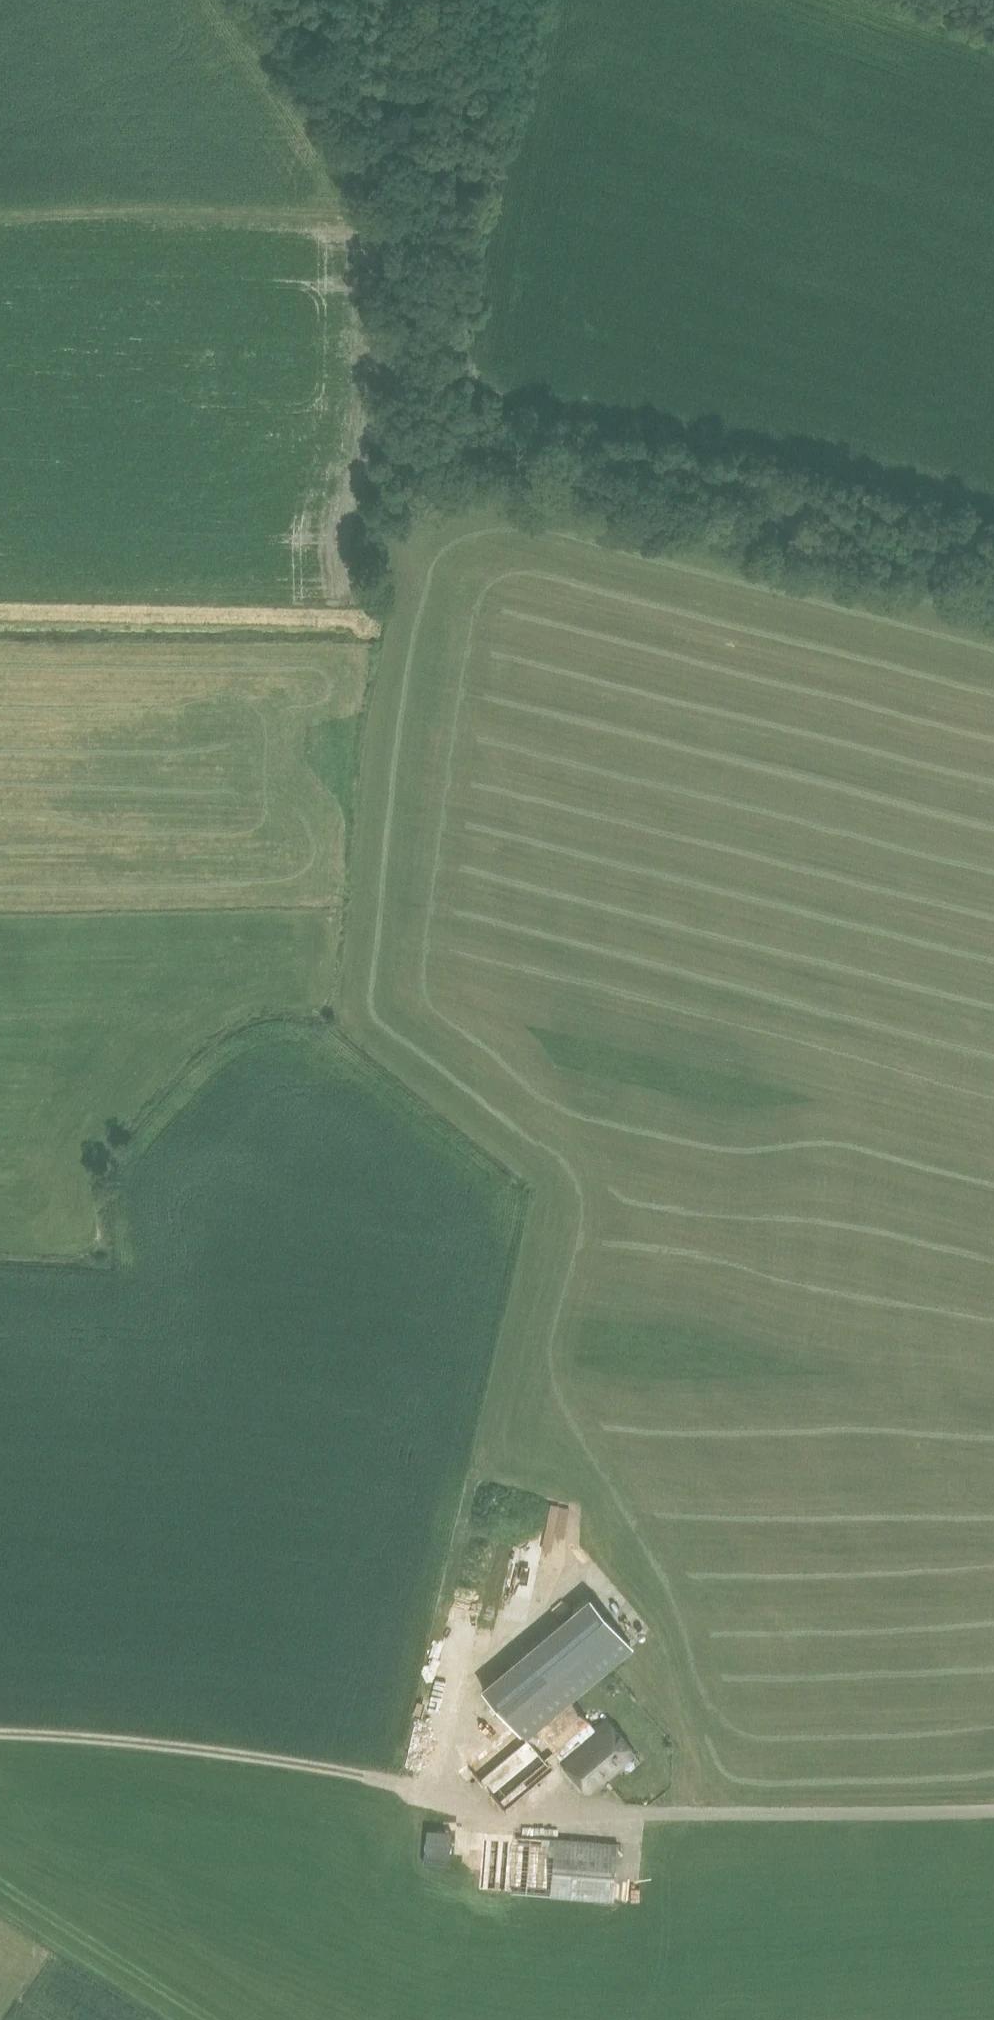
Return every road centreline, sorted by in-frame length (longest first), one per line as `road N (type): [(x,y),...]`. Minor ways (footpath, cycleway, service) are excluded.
road 1 (unclassified): [(993,1807),(436,1812),(403,1778)]
road 2 (track): [(0,1734),(228,1748),(403,1778)]

